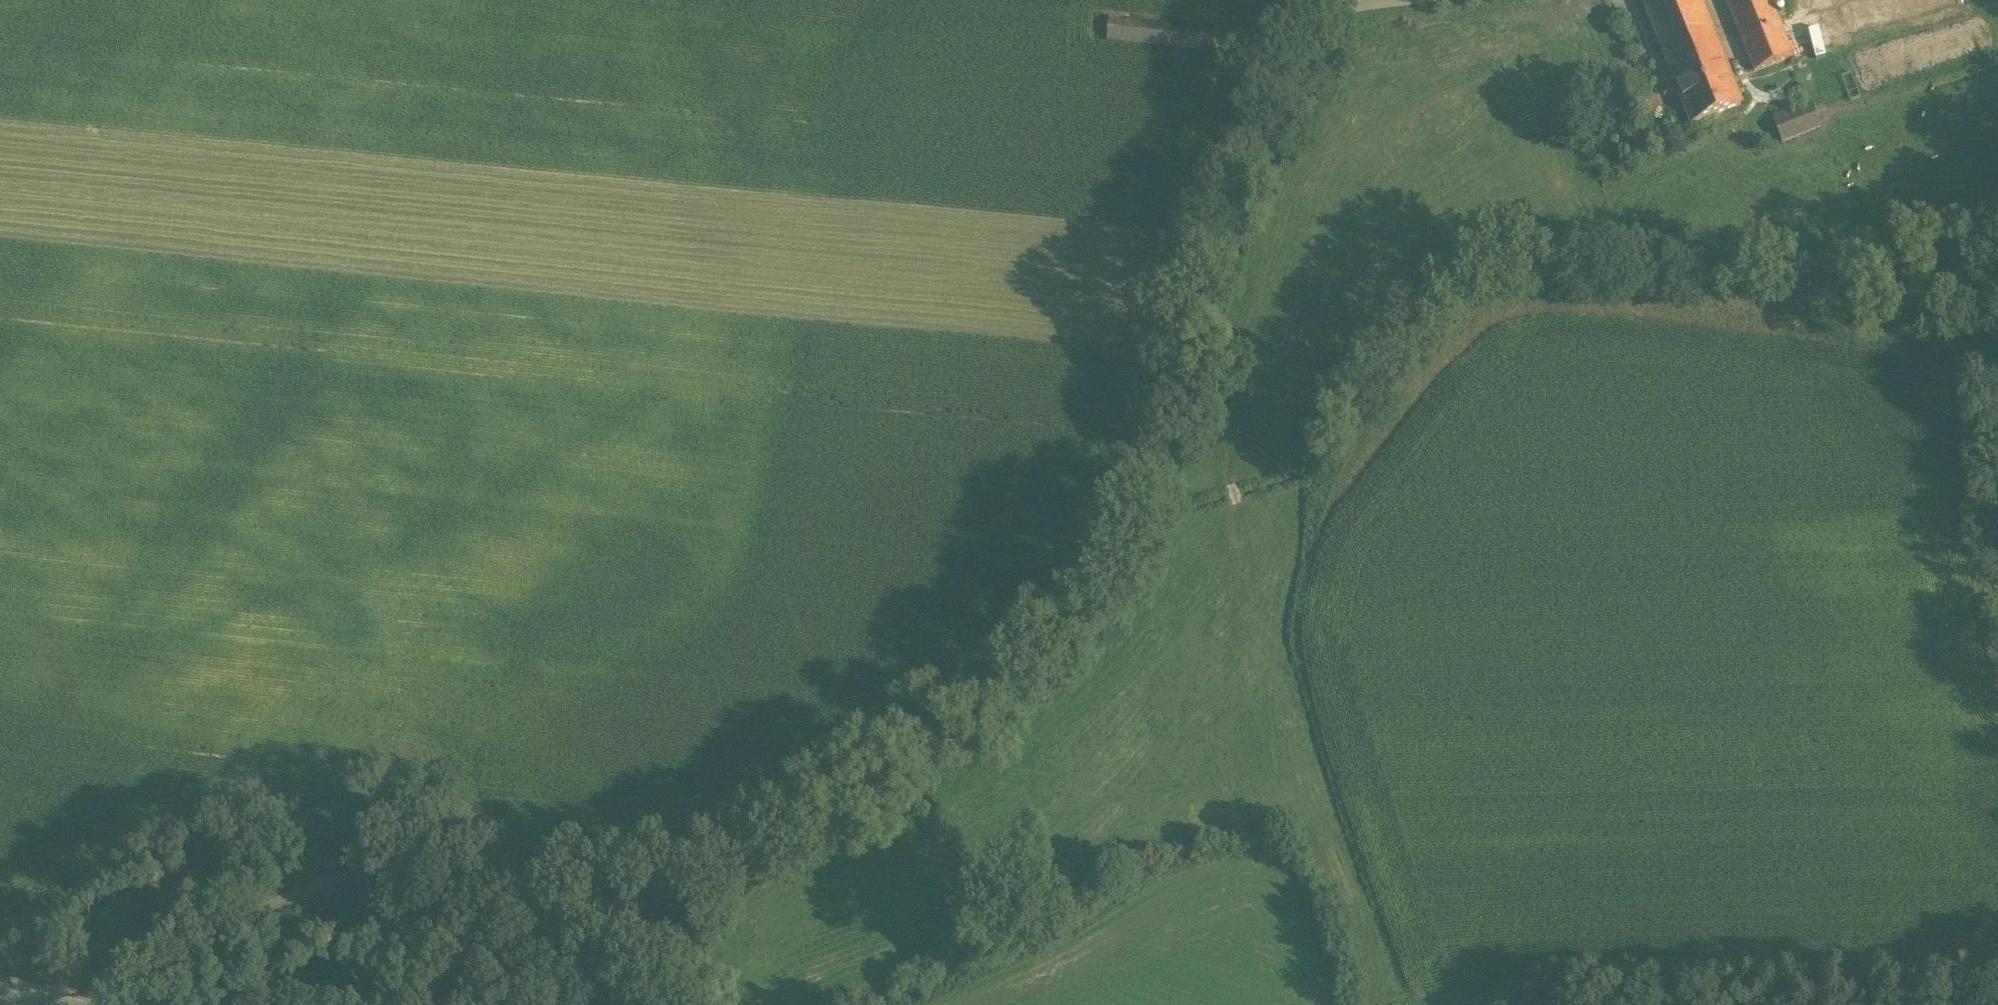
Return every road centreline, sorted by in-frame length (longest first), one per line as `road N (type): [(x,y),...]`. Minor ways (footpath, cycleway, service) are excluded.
road 1 (unclassified): [(1374,0),(1298,12),(1267,42),(1177,296),(1154,415),(1117,527),(1091,580),(1055,624),(960,707),(722,843),(611,869),(485,857),(357,873),(220,925),(85,1004)]
road 2 (track): [(1997,360),(1973,387),(1965,484),(1981,609),(1997,668)]

